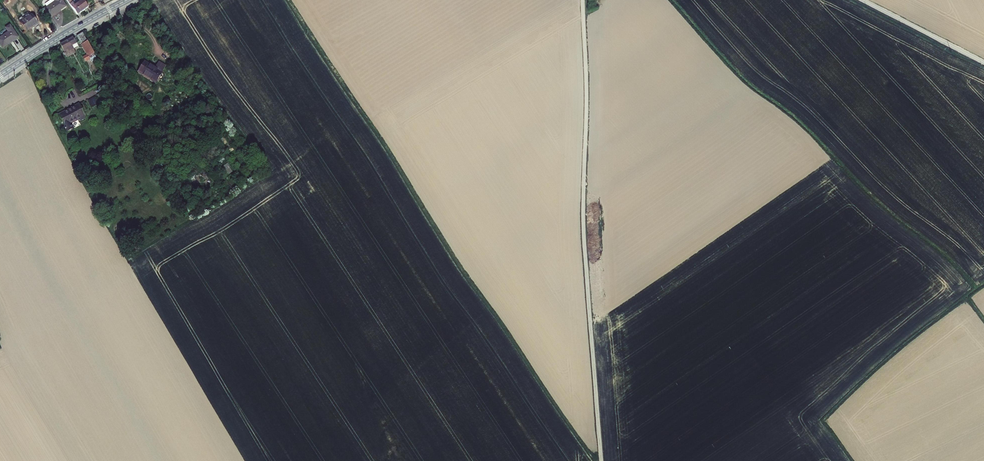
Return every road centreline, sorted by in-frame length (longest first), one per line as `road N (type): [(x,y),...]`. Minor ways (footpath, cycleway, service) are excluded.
road 1 (unclassified): [(583,0),(583,229),(601,460)]
road 2 (tertiary): [(126,0),(0,75)]
road 3 (unclassified): [(863,0),(983,62)]

